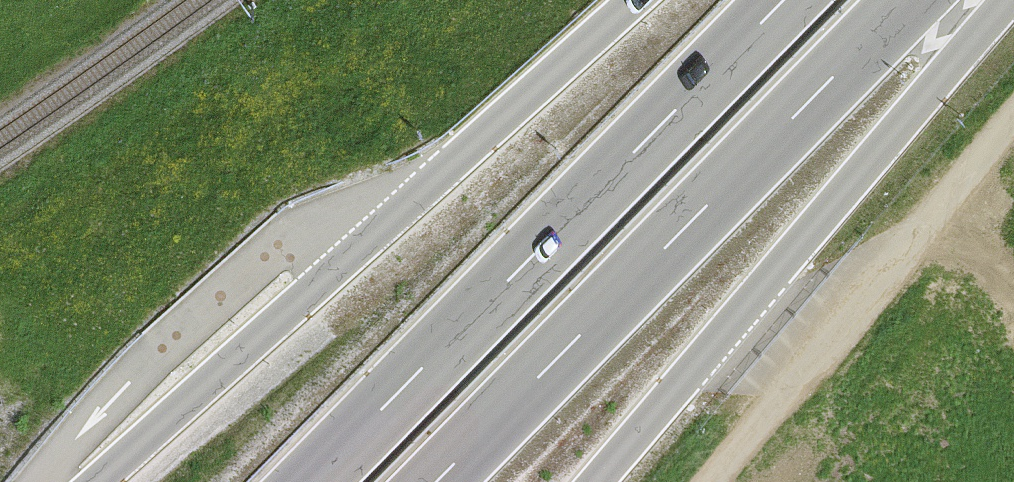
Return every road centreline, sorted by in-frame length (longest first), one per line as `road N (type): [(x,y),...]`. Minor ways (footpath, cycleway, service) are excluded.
road 1 (motorway): [(632,0),(96,481)]
road 2 (motorway): [(440,481),(912,0)]
road 3 (motorway): [(787,0),(317,481)]
road 4 (motorway): [(596,481),(1006,0)]
road 5 (unclassified): [(714,481),(1013,121)]

